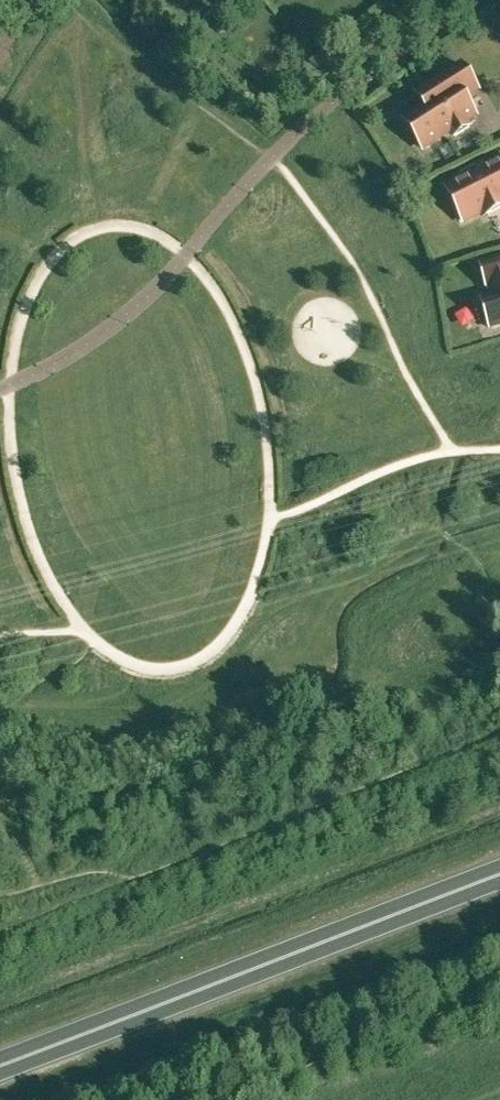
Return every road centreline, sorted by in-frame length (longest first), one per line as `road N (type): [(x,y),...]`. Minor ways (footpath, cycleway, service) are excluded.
road 1 (trunk): [(0,1068),(499,881)]

